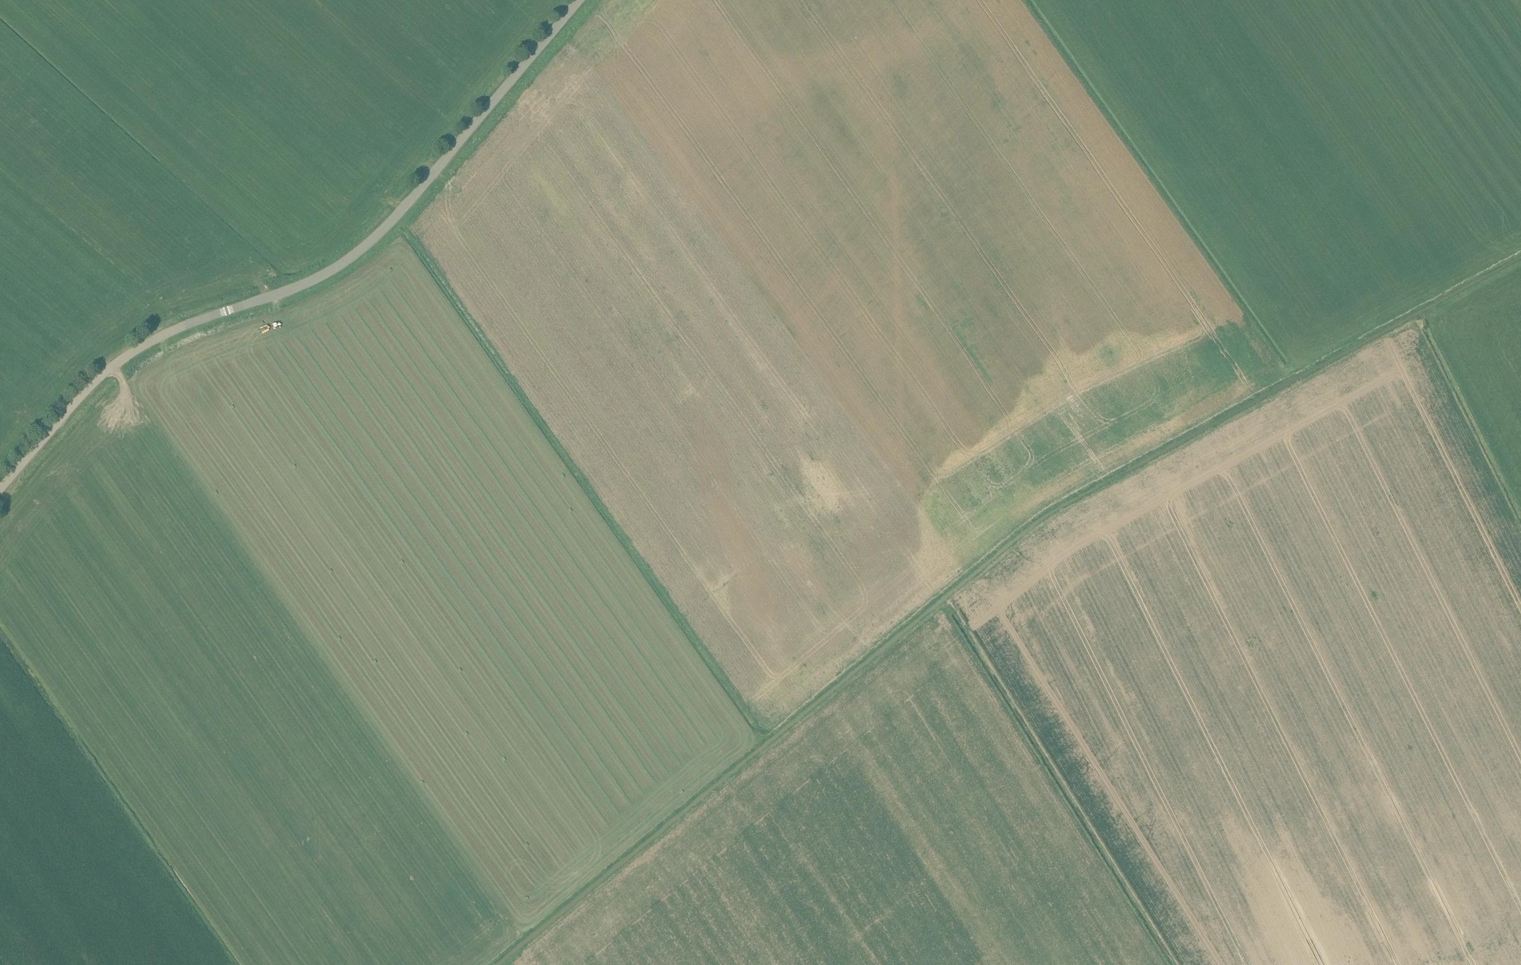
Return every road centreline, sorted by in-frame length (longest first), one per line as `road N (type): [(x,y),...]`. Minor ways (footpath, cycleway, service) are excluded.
road 1 (tertiary): [(0,479),(125,353),(165,329),(319,276),(359,249),(576,0)]

